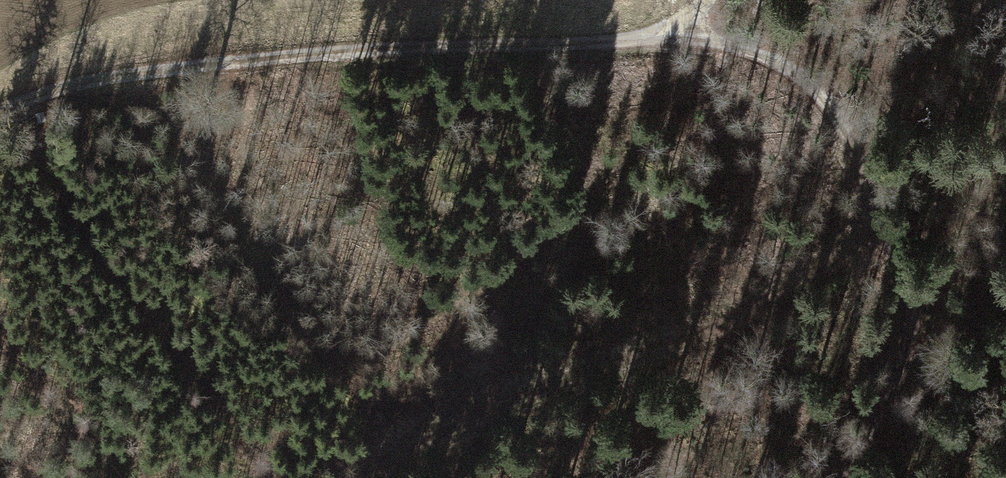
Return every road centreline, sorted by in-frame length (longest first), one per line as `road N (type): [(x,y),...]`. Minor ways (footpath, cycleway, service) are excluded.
road 1 (track): [(0,114),(56,90),(177,69),(612,41),(709,14),(718,0)]
road 2 (track): [(612,41),(724,44),(798,73),(843,123),(911,299),(904,368),(844,477)]
road 3 (track): [(369,477),(480,410),(712,326),(888,222)]

